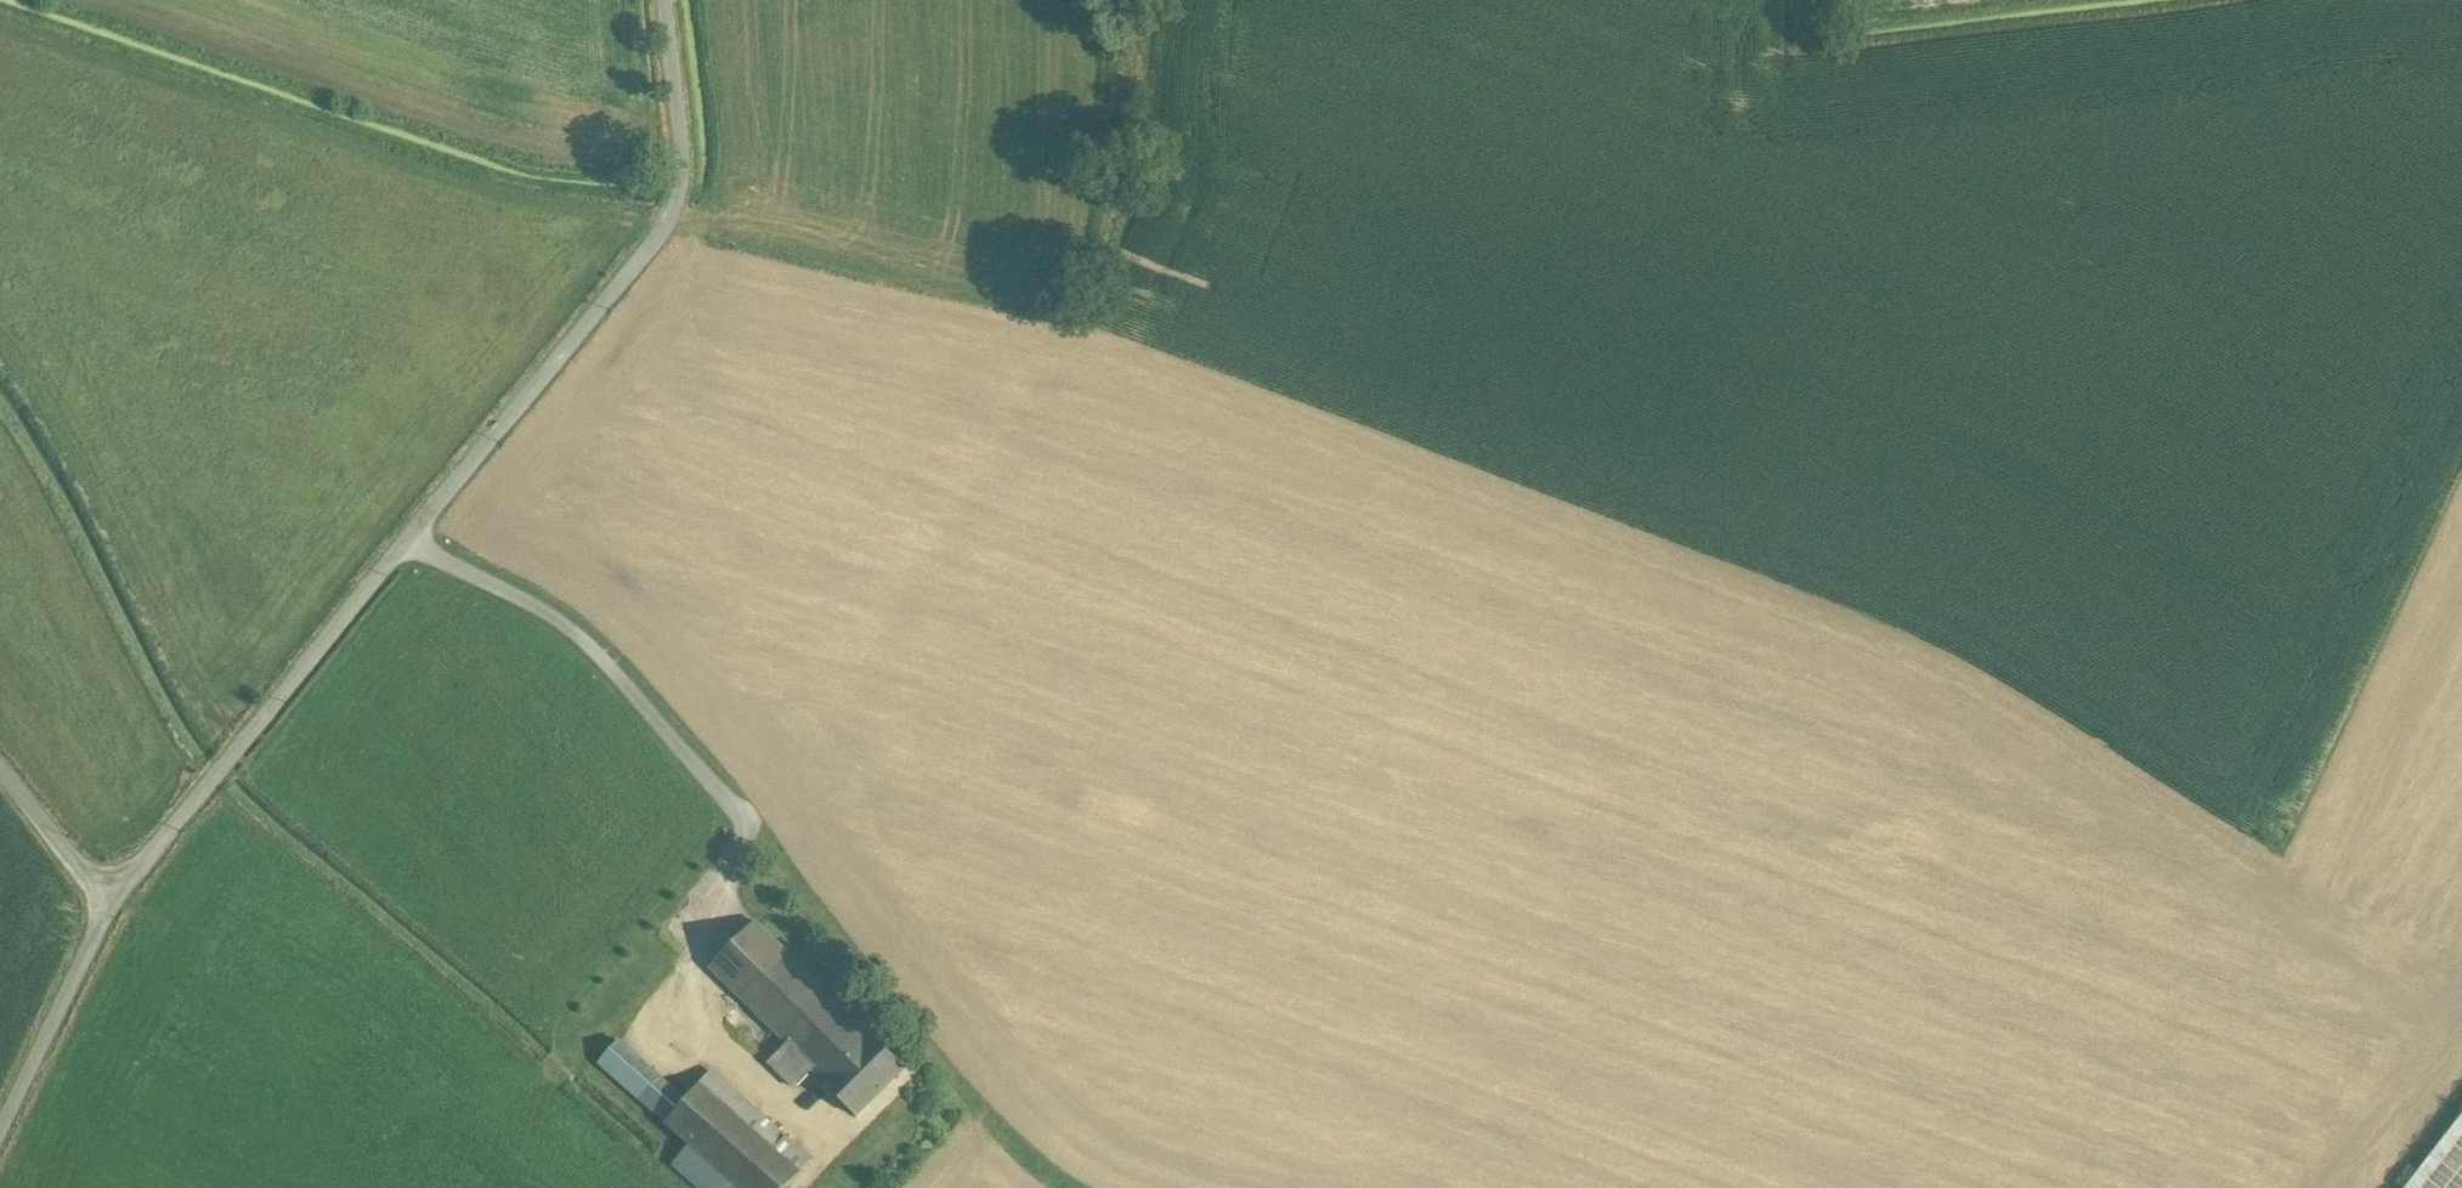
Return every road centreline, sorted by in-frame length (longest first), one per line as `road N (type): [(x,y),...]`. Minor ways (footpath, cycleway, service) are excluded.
road 1 (track): [(107,900),(688,207),(666,0)]
road 2 (track): [(760,823),(1062,338),(1101,258),(1133,0)]
road 3 (track): [(814,1125),(668,956),(760,823),(594,637),(539,598),(415,542)]
road 4 (track): [(0,1138),(107,900)]
road 5 (track): [(0,771),(107,900)]

